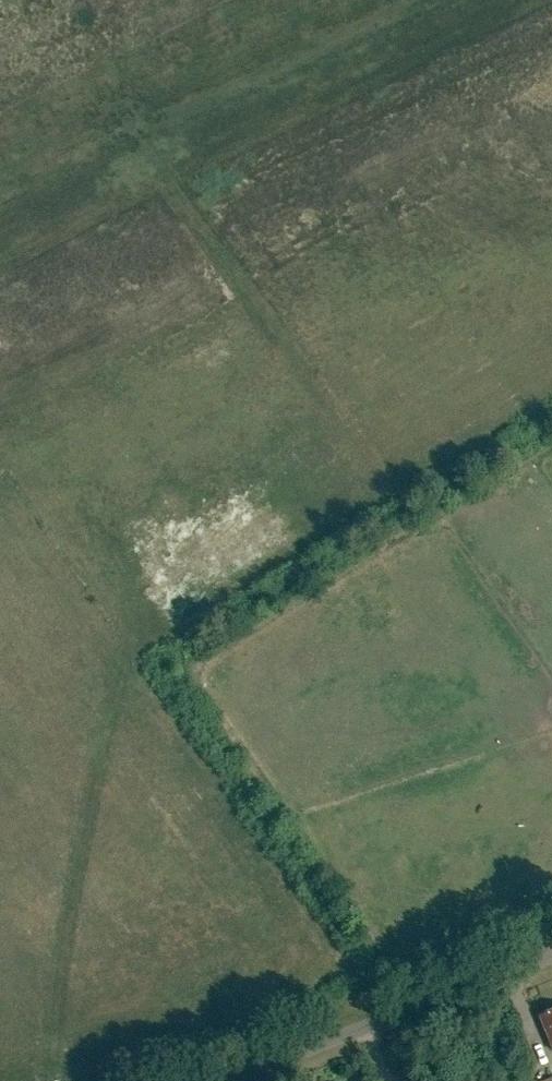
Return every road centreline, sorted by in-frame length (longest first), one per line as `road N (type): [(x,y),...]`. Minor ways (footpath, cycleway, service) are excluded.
road 1 (unclassified): [(225,1080),(551,958)]

